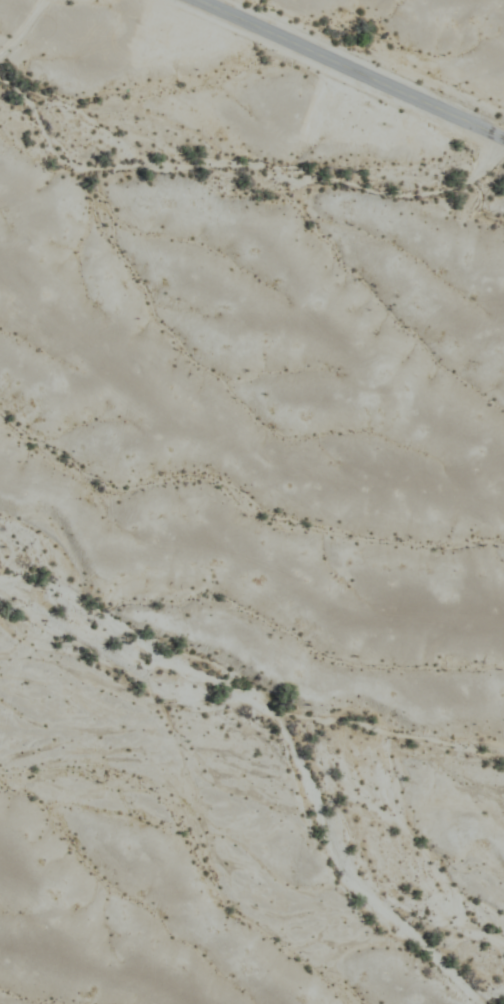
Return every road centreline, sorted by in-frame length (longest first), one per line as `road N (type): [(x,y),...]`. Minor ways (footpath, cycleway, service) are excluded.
road 1 (secondary): [(503,141),(195,0)]

